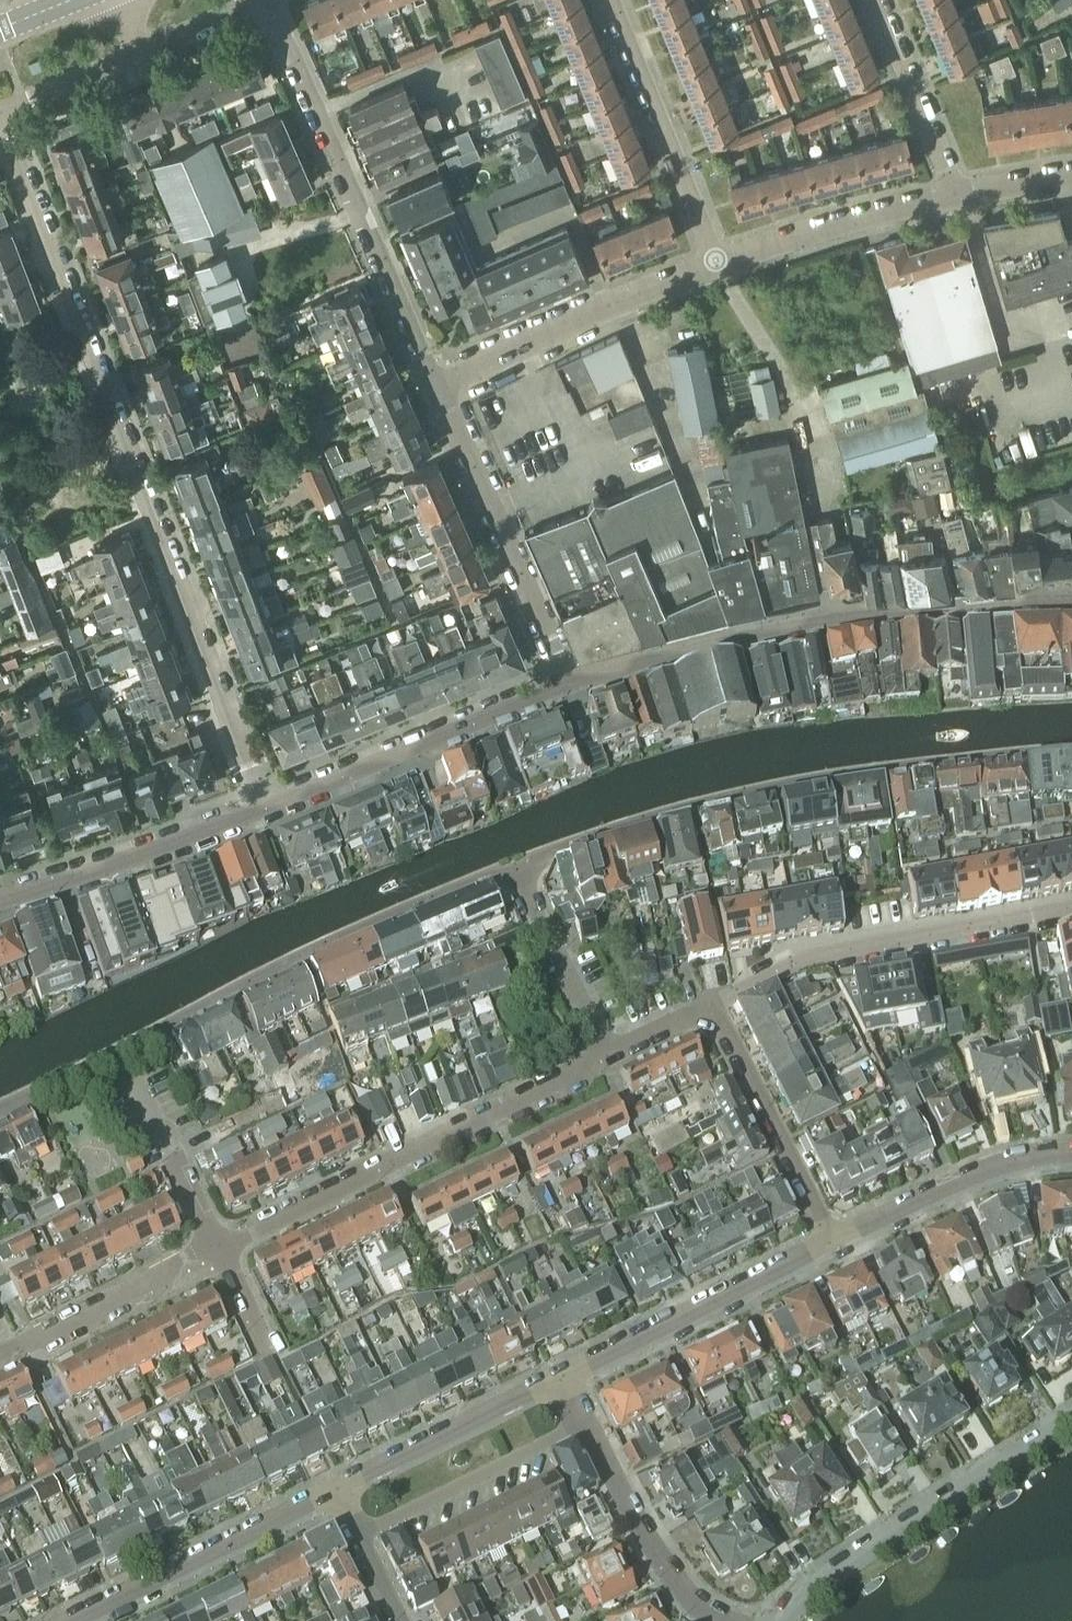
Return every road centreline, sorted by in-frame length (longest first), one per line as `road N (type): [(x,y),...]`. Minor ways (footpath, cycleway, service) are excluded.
road 1 (residential): [(263,808),(0,115)]
road 2 (residential): [(516,869),(759,796),(946,760),(1071,750)]
road 3 (residential): [(0,1107),(382,922),(516,869)]
road 4 (residential): [(568,684),(853,616),(1071,600)]
road 5 (residential): [(219,1249),(603,1055)]
road 6 (residential): [(438,386),(269,0)]
road 7 (residential): [(710,1018),(731,992),(802,962),(1071,912)]
road 8 (residential): [(772,1620),(786,1603),(1071,1418)]
road 9 (residential): [(263,808),(568,684)]
road 10 (residential): [(438,386),(568,684)]
road 11 (residential): [(438,386),(717,263)]
road 12 (residential): [(835,1243),(570,1376)]
road 13 (residential): [(610,0),(717,263)]
road 14 (residential): [(340,1490),(88,1620)]
road 15 (residential): [(0,904),(263,808)]
road 16 (residential): [(835,1243),(710,1018)]
road 17 (residential): [(570,1376),(340,1490)]
road 18 (residential): [(361,1535),(589,1424)]
road 19 (residential): [(1071,1156),(1000,1167),(835,1243)]
road 20 (residential): [(717,263),(954,195)]
road 21 (residential): [(0,1356),(219,1249)]
road 22 (residential): [(719,1620),(673,1582),(614,1484),(589,1424)]
road 23 (residential): [(954,195),(876,0)]
road 24 (residential): [(603,1055),(516,869)]
road 25 (residential): [(219,1249),(135,1081)]
road 26 (residential): [(0,115),(140,56)]
road 27 (residential): [(140,56),(251,0)]

